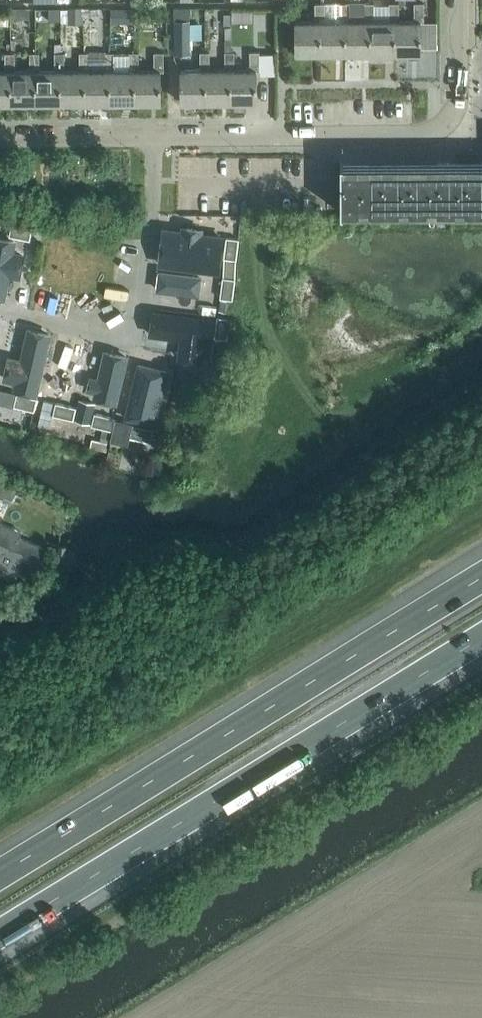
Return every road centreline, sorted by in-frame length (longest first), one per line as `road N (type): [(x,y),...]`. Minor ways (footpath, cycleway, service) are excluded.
road 1 (motorway): [(481,578),(0,873)]
road 2 (motorway): [(0,931),(481,638)]
road 3 (residential): [(159,135),(465,136),(464,0)]
road 4 (residential): [(0,310),(130,340),(143,318),(159,135)]
road 5 (residential): [(0,136),(159,135)]

